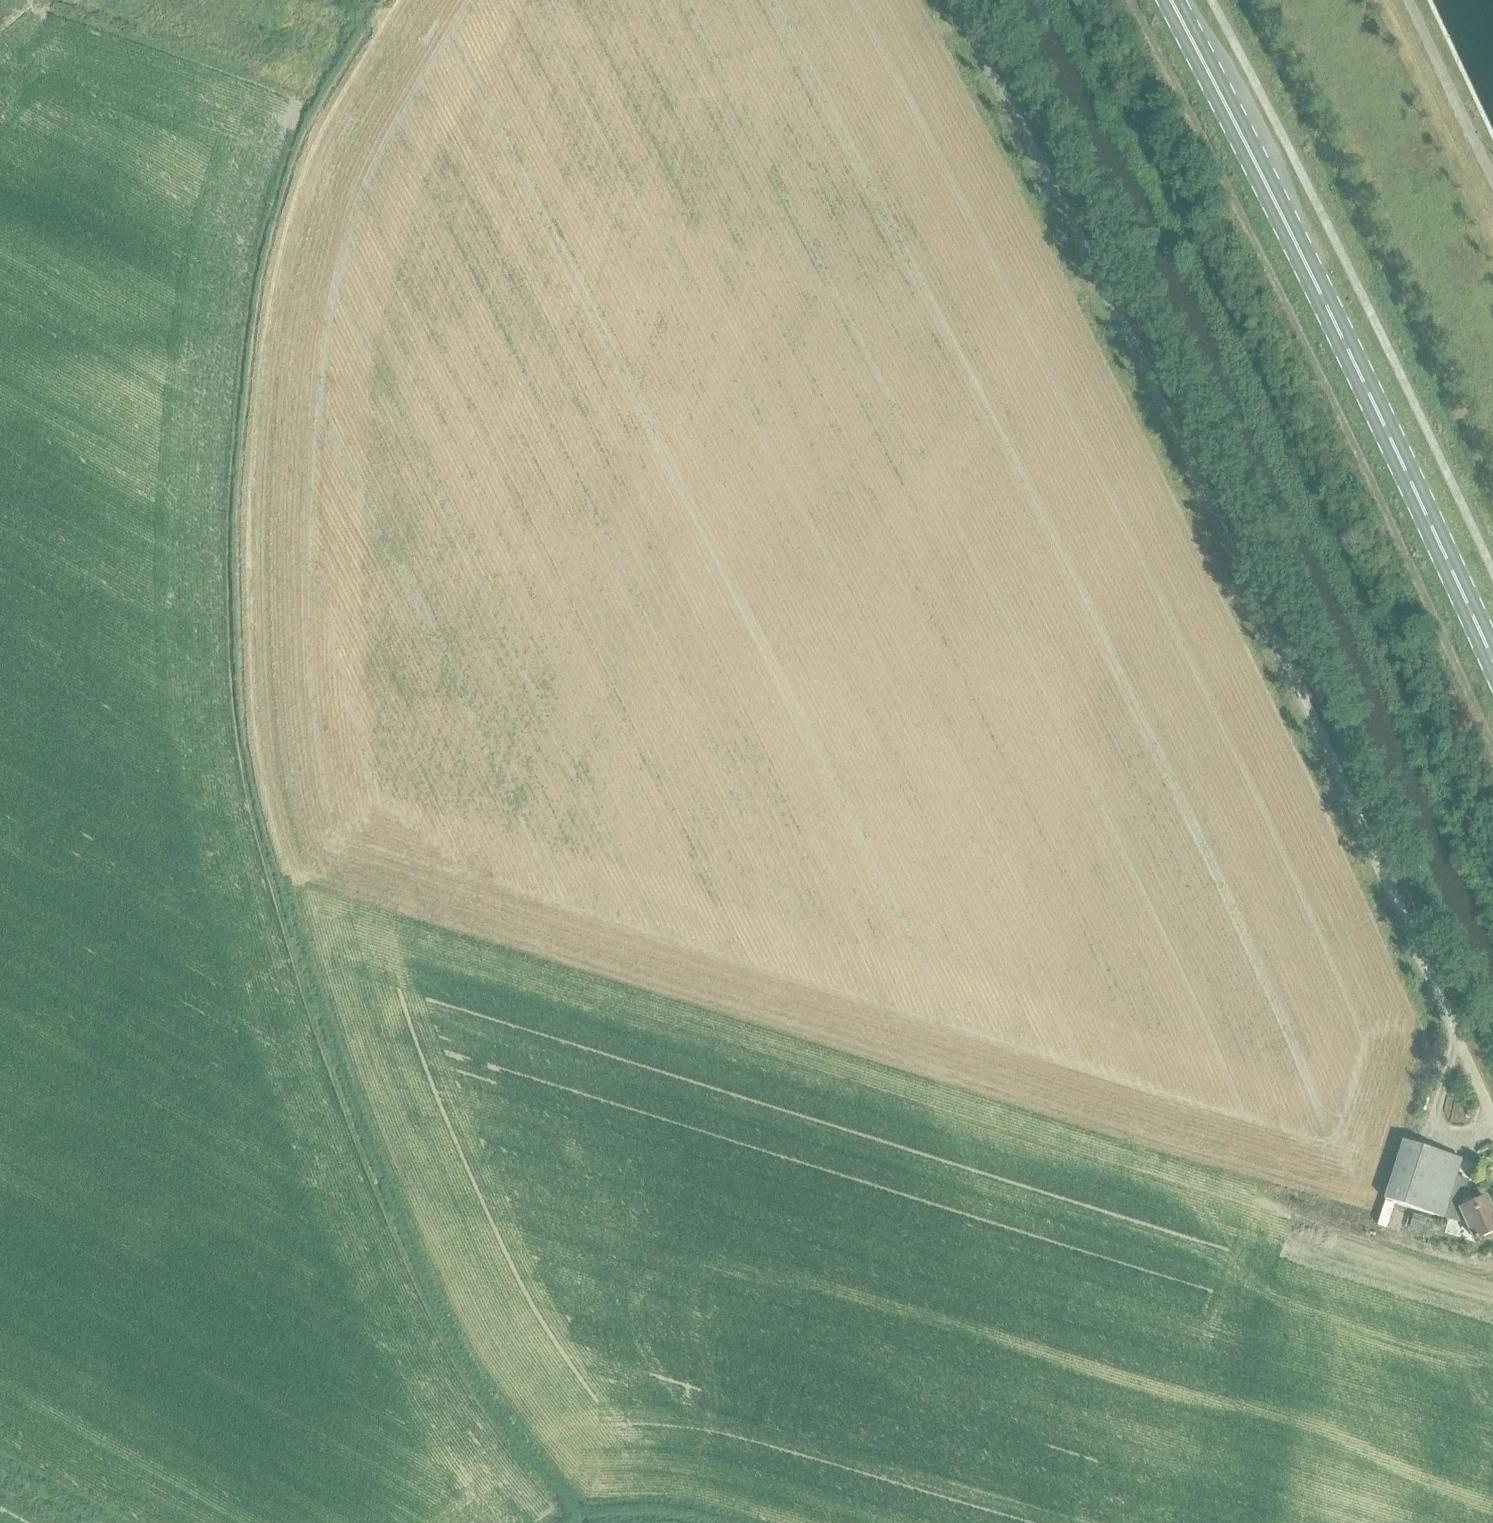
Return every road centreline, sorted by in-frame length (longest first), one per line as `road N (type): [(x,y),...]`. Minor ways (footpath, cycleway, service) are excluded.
road 1 (unclassified): [(1492,1119),(1230,549),(949,0)]
road 2 (primary): [(1492,668),(1373,379),(1167,0)]

